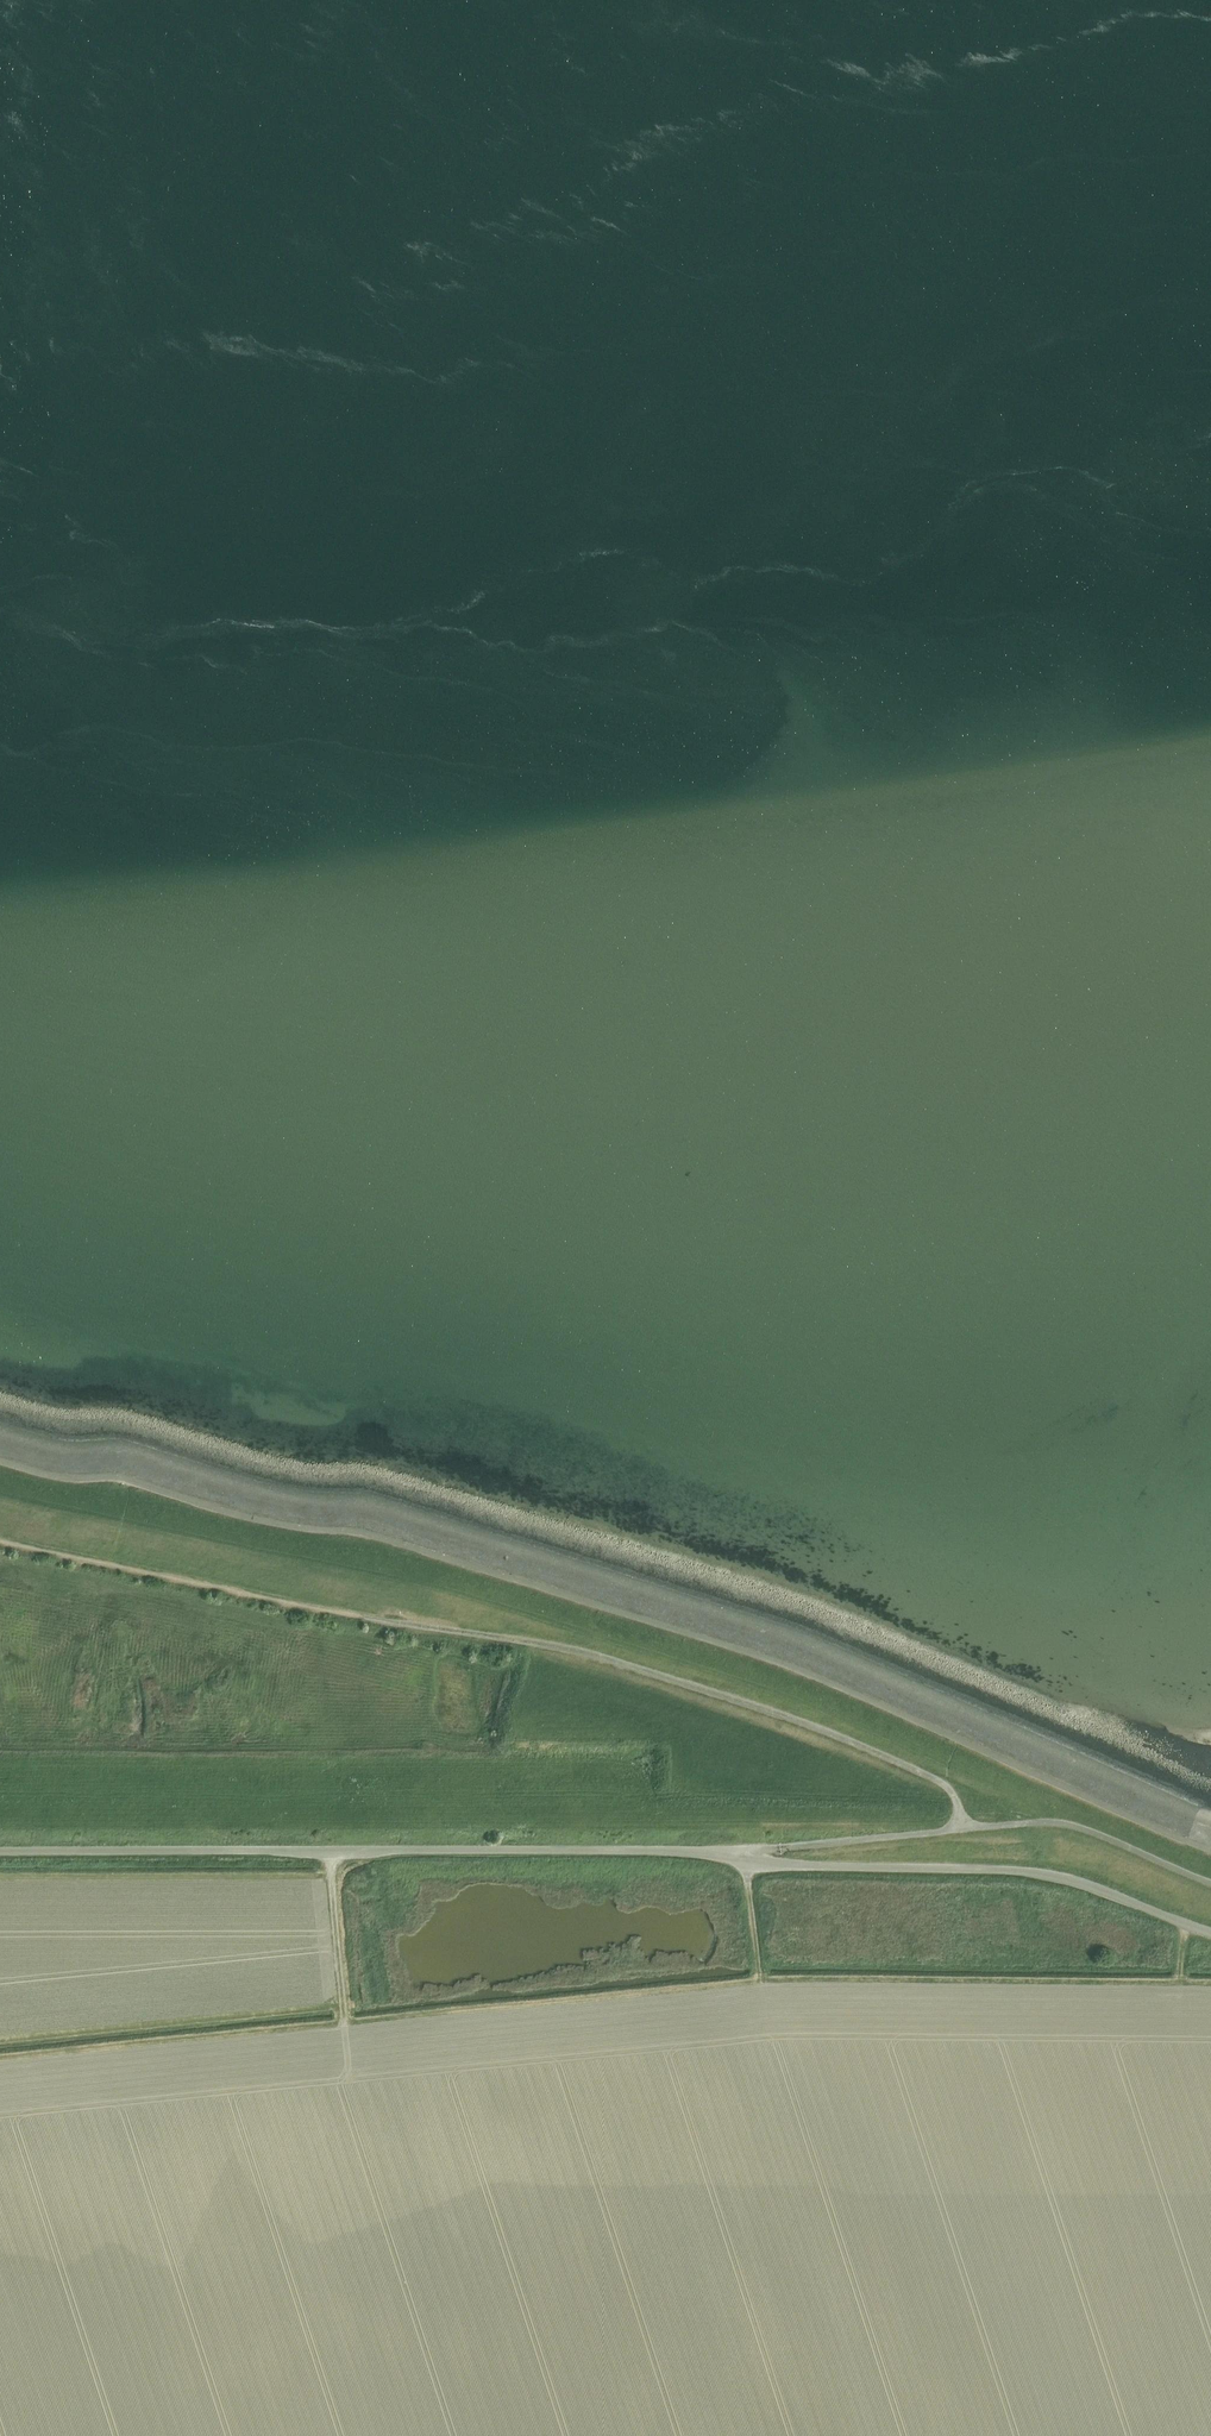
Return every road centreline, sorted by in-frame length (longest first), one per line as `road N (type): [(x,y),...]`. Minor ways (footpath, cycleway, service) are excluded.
road 1 (unclassified): [(1210,1933),(1077,1880),(998,1870),(762,1865),(732,1852),(0,1854)]
road 2 (track): [(0,1540),(147,1576),(614,1660),(917,1768),(951,1792),(967,1827)]

